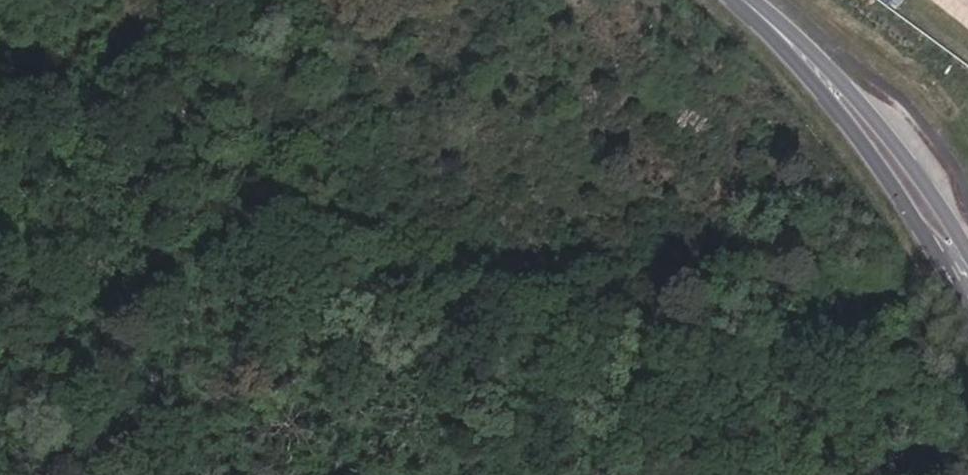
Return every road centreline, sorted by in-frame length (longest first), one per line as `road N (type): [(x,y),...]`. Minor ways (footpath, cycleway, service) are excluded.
road 1 (tertiary): [(750,0),(791,34),(868,125),(967,269)]

